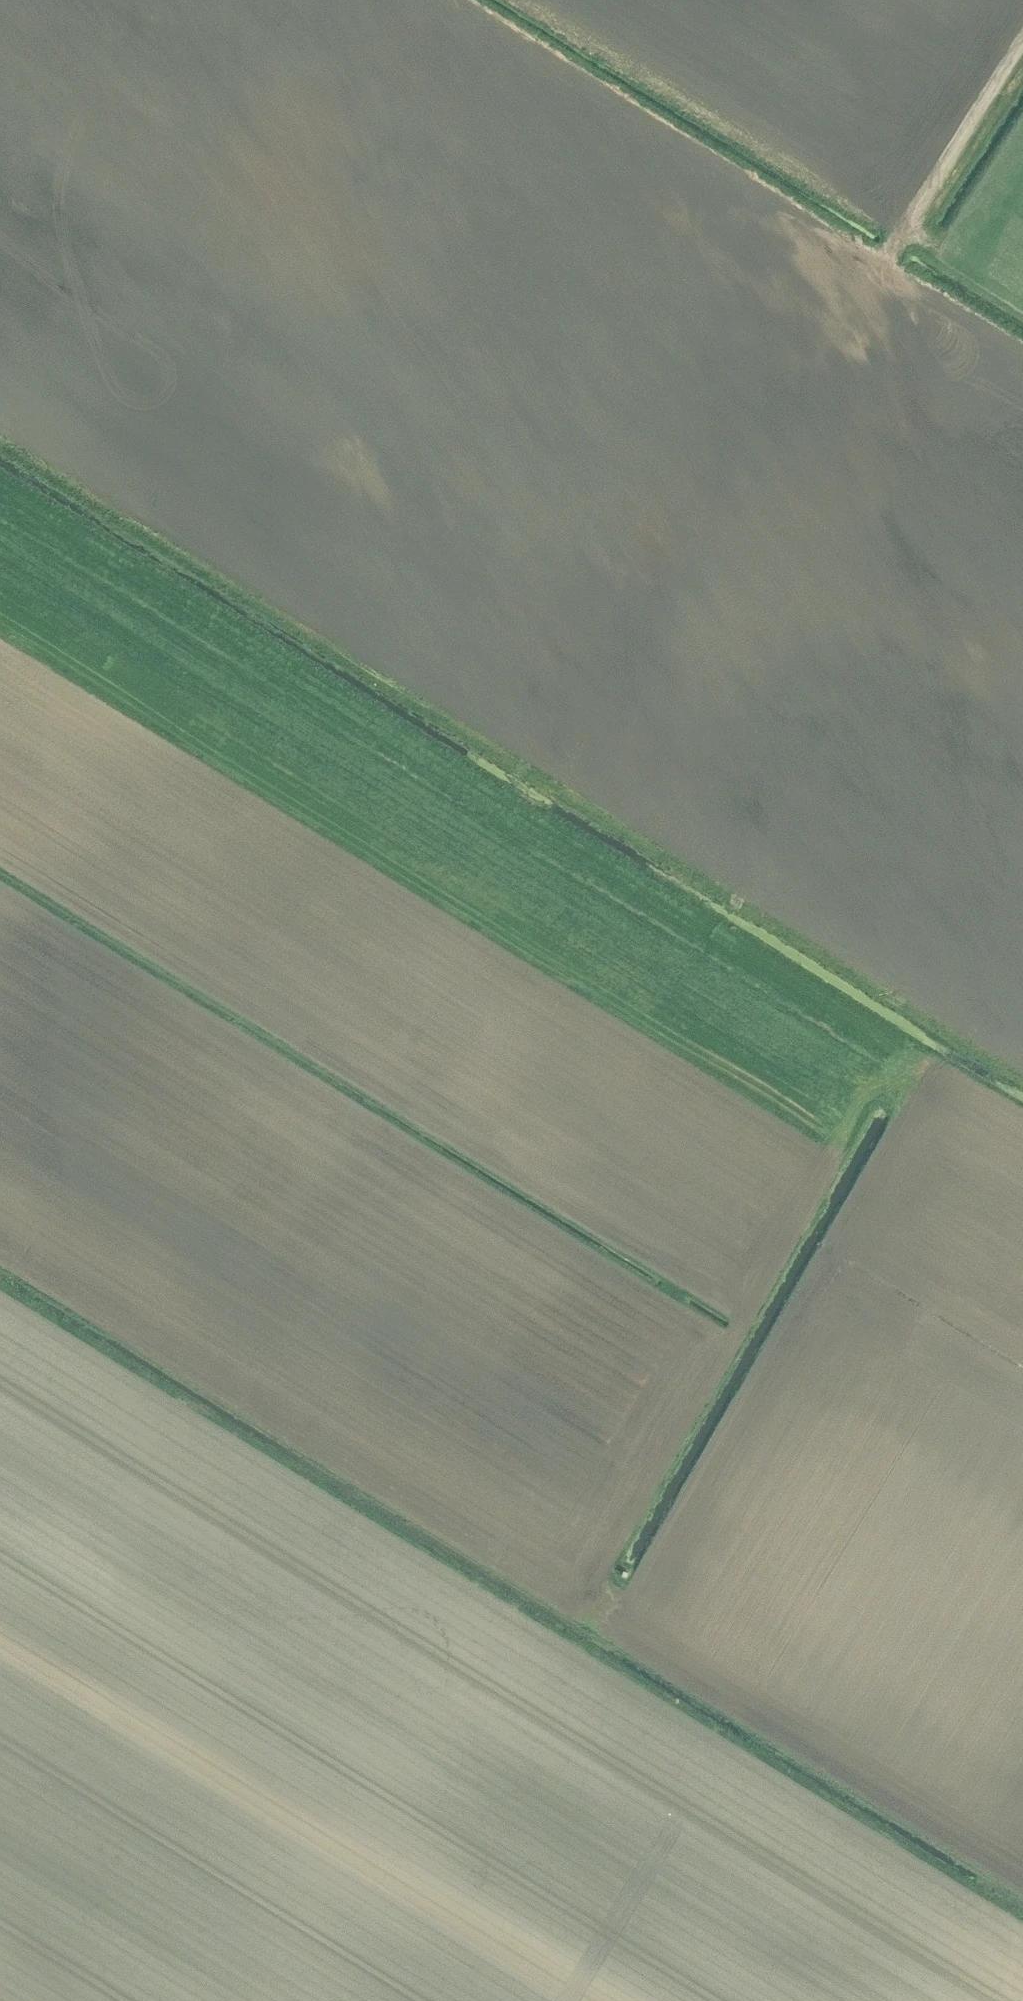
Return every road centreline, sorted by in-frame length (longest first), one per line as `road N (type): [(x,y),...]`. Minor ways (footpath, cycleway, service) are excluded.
road 1 (track): [(902,226),(1022,36)]

